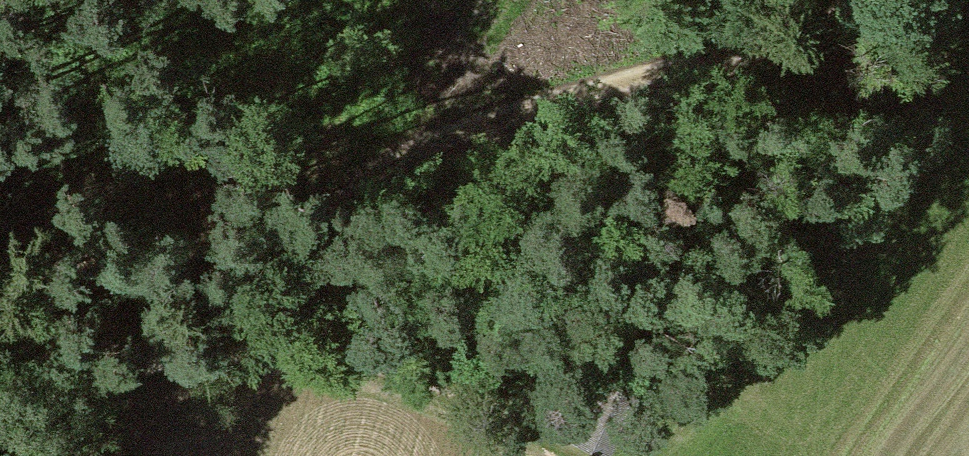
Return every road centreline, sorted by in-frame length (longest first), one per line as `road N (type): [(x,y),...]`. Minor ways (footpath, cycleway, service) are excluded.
road 1 (track): [(211,348),(243,339),(276,305),(314,214),(384,132),(435,104),(768,21),(812,0)]
road 2 (track): [(105,353),(265,348),(306,356),(545,455)]

